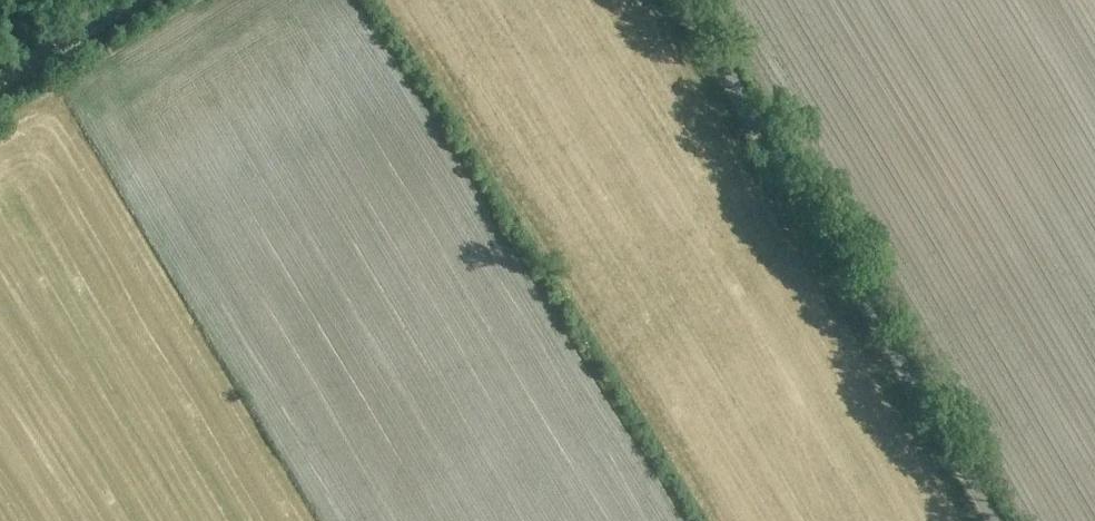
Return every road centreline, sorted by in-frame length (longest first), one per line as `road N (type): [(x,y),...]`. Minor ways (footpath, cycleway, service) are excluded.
road 1 (unclassified): [(993,520),(680,0)]
road 2 (unclassified): [(0,81),(134,0)]

